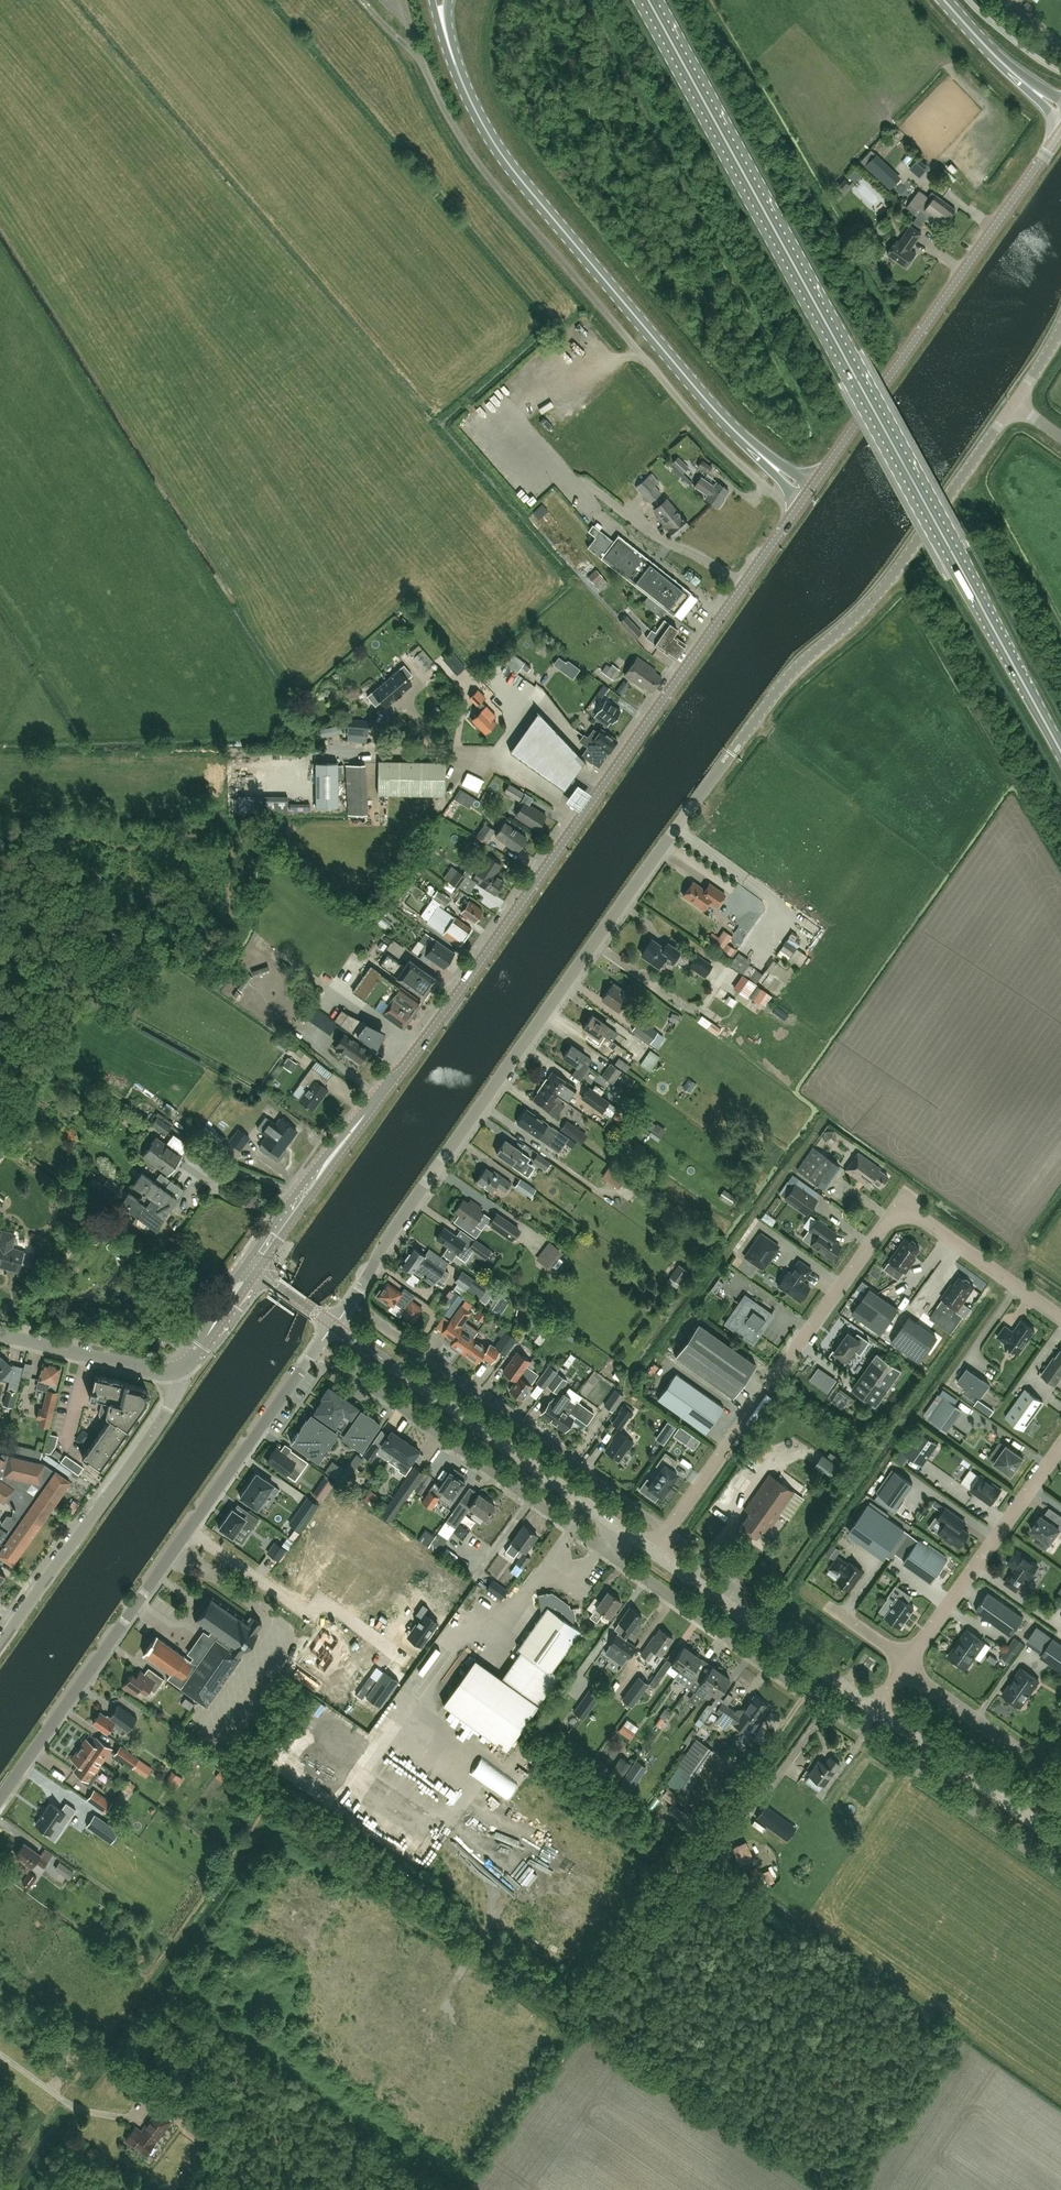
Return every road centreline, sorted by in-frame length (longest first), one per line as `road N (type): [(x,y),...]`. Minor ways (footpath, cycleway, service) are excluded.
road 1 (tertiary): [(332,1325),(730,754),(793,674),(868,604),(1013,406)]
road 2 (tertiary): [(252,1267),(513,917),(808,496)]
road 3 (primary): [(1060,751),(650,4)]
road 4 (residential): [(668,1531),(900,1215),(920,1219),(1060,1319)]
road 5 (primary): [(808,496),(714,413),(597,274),(484,133),(450,57)]
road 6 (tertiary): [(808,496),(1060,126)]
road 7 (residential): [(668,1531),(364,1311)]
road 8 (unclassified): [(614,1525),(332,1325)]
road 9 (tertiary): [(0,1799),(193,1524)]
road 10 (residential): [(0,1646),(166,1415),(176,1371)]
road 11 (residential): [(331,1359),(600,1547)]
road 12 (residential): [(600,1547),(861,1730)]
road 13 (residential): [(1060,1448),(906,1665)]
road 14 (unclassified): [(1060,1877),(861,1730)]
road 15 (tertiary): [(193,1524),(332,1325)]
road 16 (tertiary): [(176,1371),(0,1335)]
road 17 (unclassified): [(1017,1812),(875,1710)]
road 18 (unclassified): [(875,1710),(734,1610)]
road 19 (primary): [(1060,119),(943,0)]
road 20 (residential): [(193,1524),(306,1605),(319,1588)]
road 21 (residential): [(906,1665),(1020,1751)]
road 22 (tertiary): [(176,1371),(194,1356),(252,1267)]
road 23 (residential): [(806,1590),(906,1665)]

